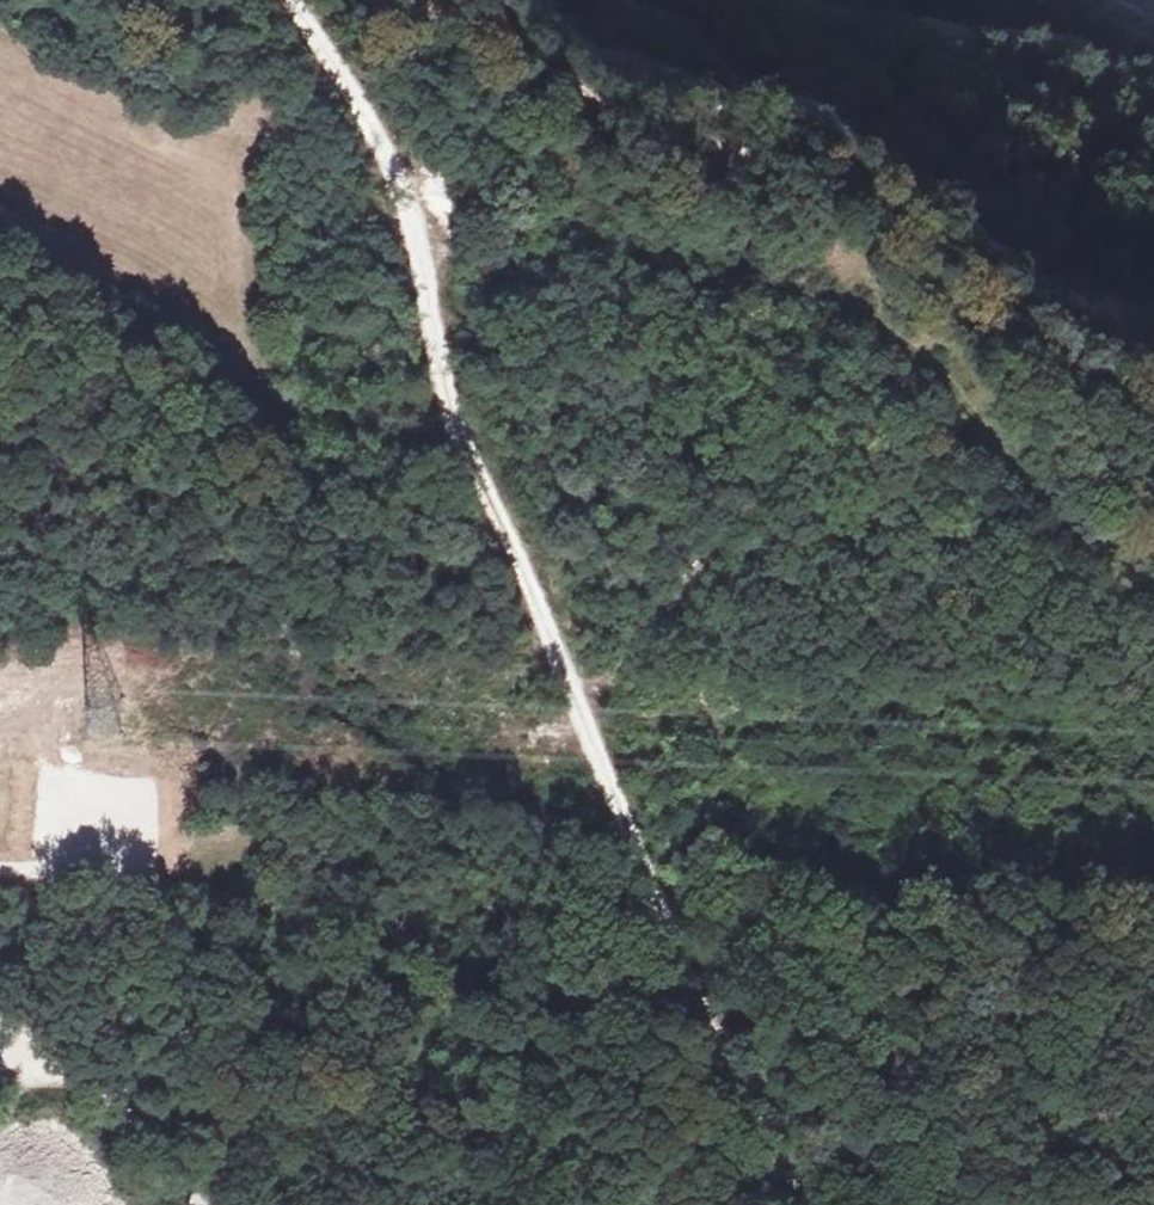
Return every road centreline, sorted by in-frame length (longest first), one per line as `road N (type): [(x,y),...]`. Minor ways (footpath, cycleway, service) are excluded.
road 1 (track): [(294,0),(402,193),(447,409),(799,1204)]
road 2 (track): [(127,1204),(68,1156),(0,1037)]

